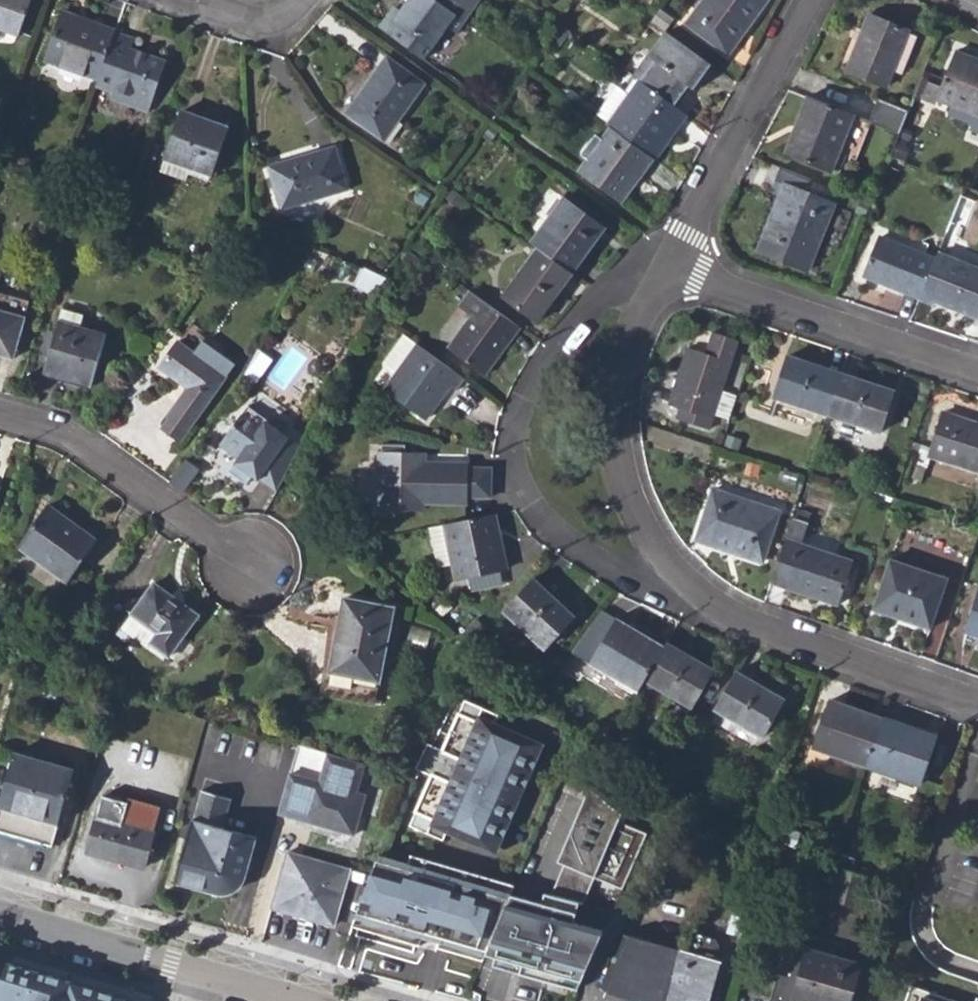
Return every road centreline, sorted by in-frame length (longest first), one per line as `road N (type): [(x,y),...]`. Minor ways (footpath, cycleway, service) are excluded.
road 1 (residential): [(977,706),(753,627),(696,589),(656,544),(626,493),(618,429),(625,367),(675,267)]
road 2 (residential): [(675,267),(977,366)]
road 3 (residential): [(675,267),(807,0)]
road 4 (residential): [(248,563),(67,430),(0,411)]
road 5 (secondary): [(0,913),(206,973)]
road 6 (residential): [(301,0),(271,36),(168,0)]

